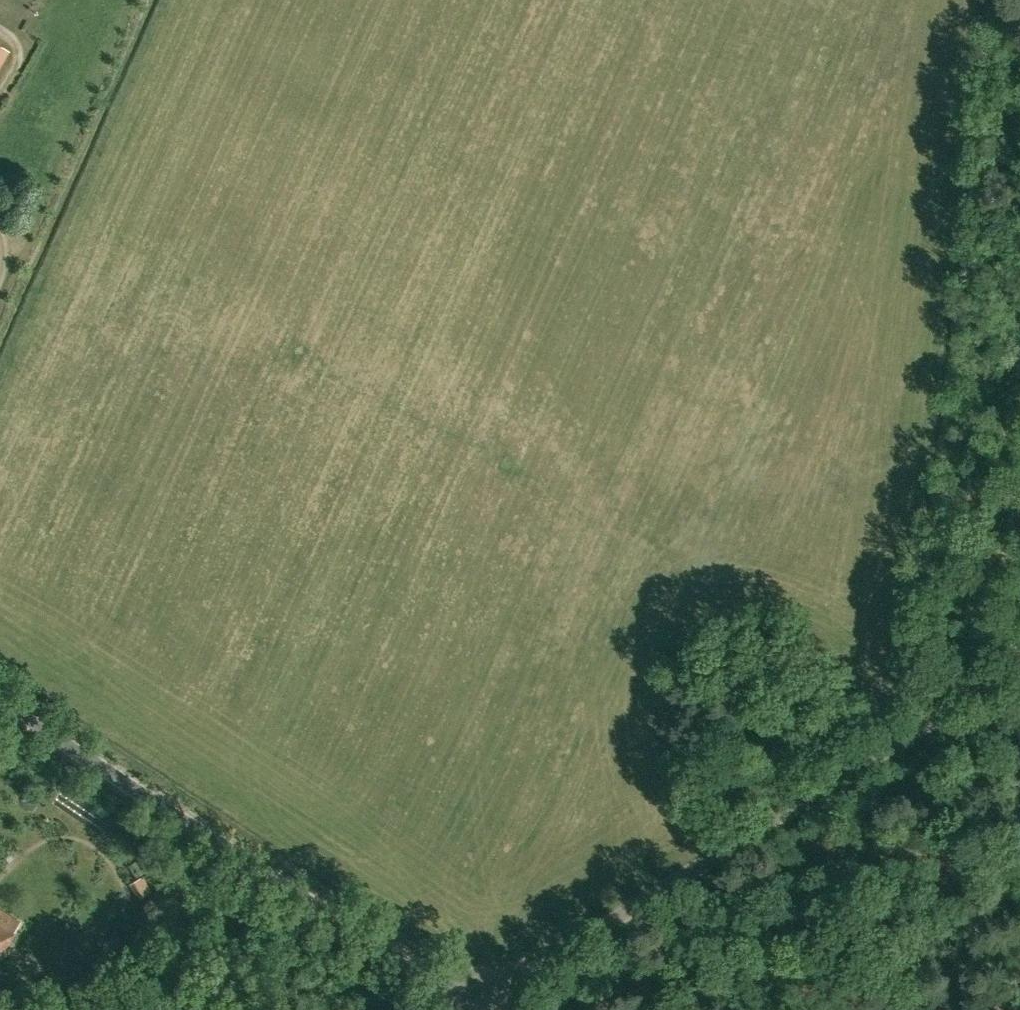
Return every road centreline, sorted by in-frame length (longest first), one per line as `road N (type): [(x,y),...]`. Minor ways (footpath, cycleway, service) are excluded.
road 1 (unclassified): [(476,1009),(1019,666)]
road 2 (unclassified): [(472,1009),(0,703)]

